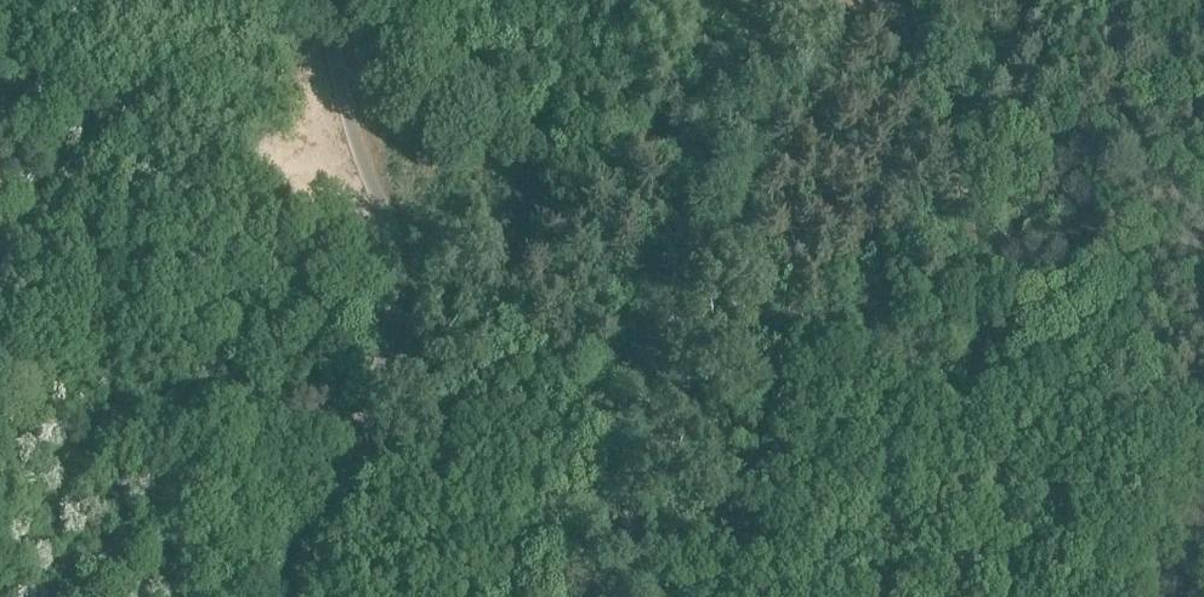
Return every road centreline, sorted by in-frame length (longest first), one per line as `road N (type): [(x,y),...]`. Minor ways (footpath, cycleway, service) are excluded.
road 1 (track): [(866,0),(927,81),(973,198),(992,347),(1001,596)]

